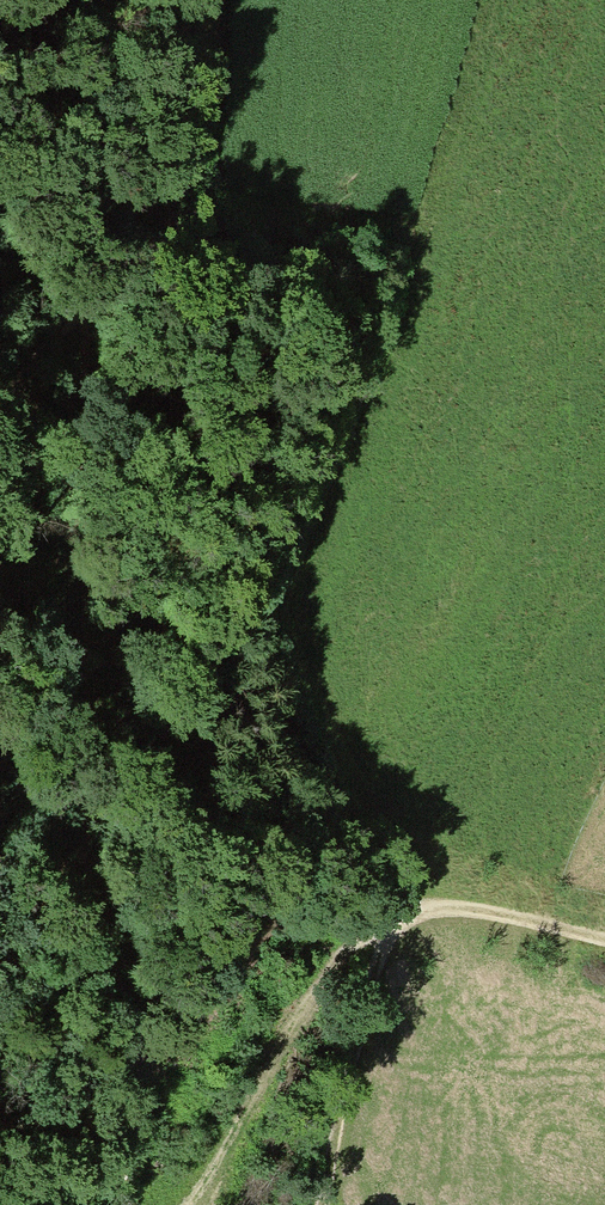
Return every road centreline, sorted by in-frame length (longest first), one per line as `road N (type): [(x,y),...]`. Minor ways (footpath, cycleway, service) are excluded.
road 1 (track): [(0,1101),(48,906),(63,575),(100,315),(137,215)]
road 2 (track): [(320,1204),(345,1035),(379,952),(407,912),(446,907),(604,947)]
road 3 (track): [(0,383),(137,215),(195,0)]

